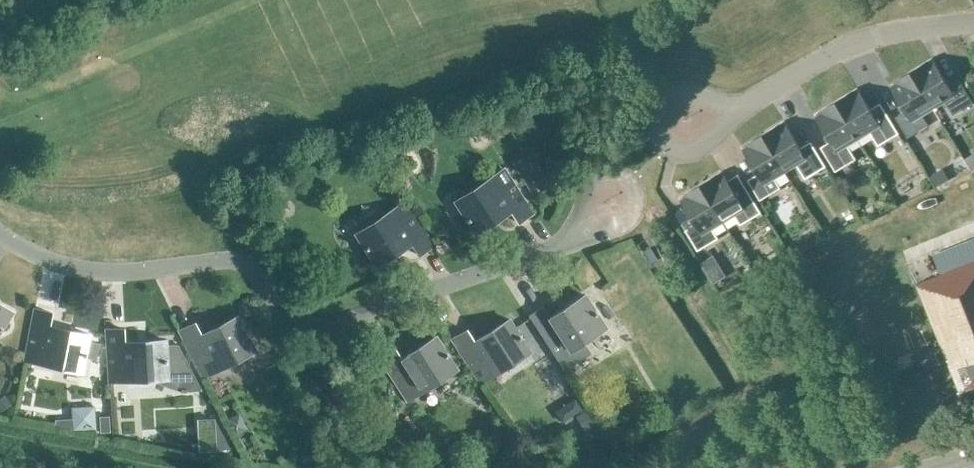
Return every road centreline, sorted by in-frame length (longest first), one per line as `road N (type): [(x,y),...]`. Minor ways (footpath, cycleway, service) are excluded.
road 1 (residential): [(0,230),(38,256),(114,272),(241,263),(300,319),(330,320),(563,245)]
road 2 (residential): [(973,22),(871,38),(734,109)]
road 3 (residential): [(563,245),(623,226),(635,215),(633,183),(600,176),(577,215)]
road 4 (residential): [(734,109),(677,97),(657,114),(660,140),(683,154),(704,149),(720,132)]

